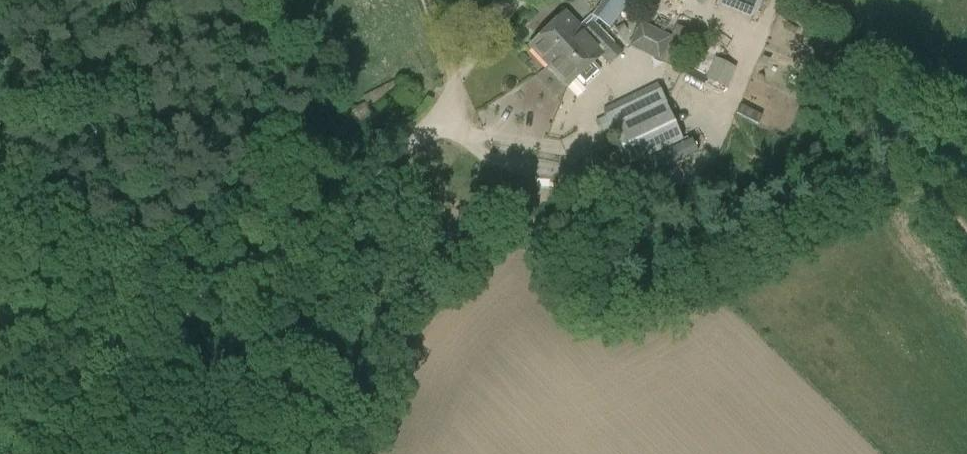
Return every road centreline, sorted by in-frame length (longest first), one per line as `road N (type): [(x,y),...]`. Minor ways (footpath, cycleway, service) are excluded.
road 1 (track): [(966,242),(908,172),(640,313),(608,315),(525,219),(458,116)]
road 2 (track): [(458,116),(414,138),(295,256),(233,302),(66,329),(0,270)]
road 3 (track): [(458,116),(422,0)]

